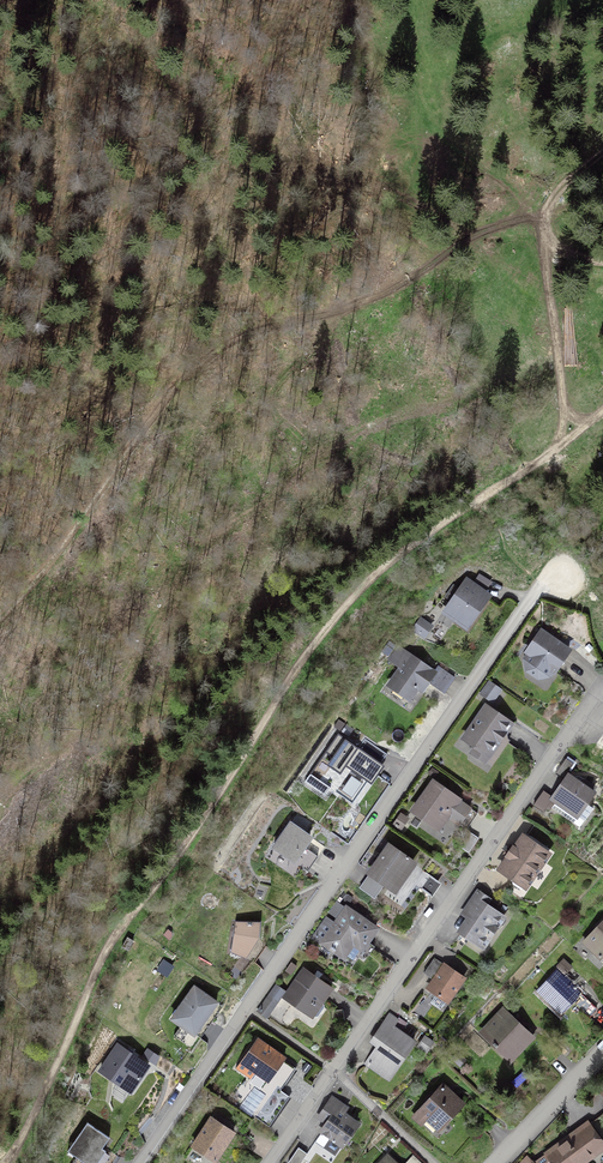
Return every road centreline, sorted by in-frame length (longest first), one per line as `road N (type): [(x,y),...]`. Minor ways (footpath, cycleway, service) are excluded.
road 1 (track): [(10,1162),(63,1072),(105,962),(278,693),(354,603),(416,546),(602,414)]
road 2 (residential): [(551,580),(140,1162)]
road 3 (residential): [(273,1162),(602,693)]
road 4 (track): [(602,262),(561,252),(549,229),(553,208),(602,156)]
road 5 (residential): [(602,1055),(498,1162)]

